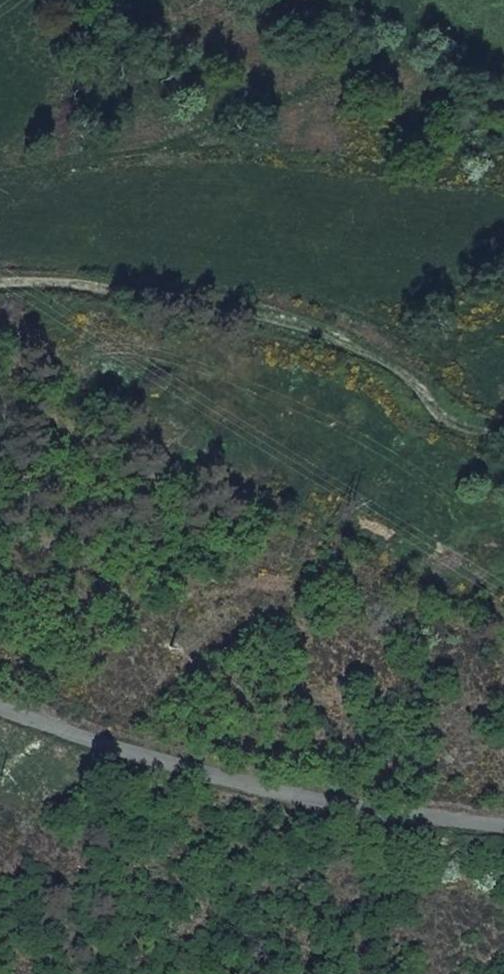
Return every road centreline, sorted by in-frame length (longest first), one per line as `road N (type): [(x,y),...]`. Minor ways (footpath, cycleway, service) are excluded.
road 1 (track): [(503,432),(342,328),(0,272)]
road 2 (unclassified): [(0,698),(181,763),(503,834)]

